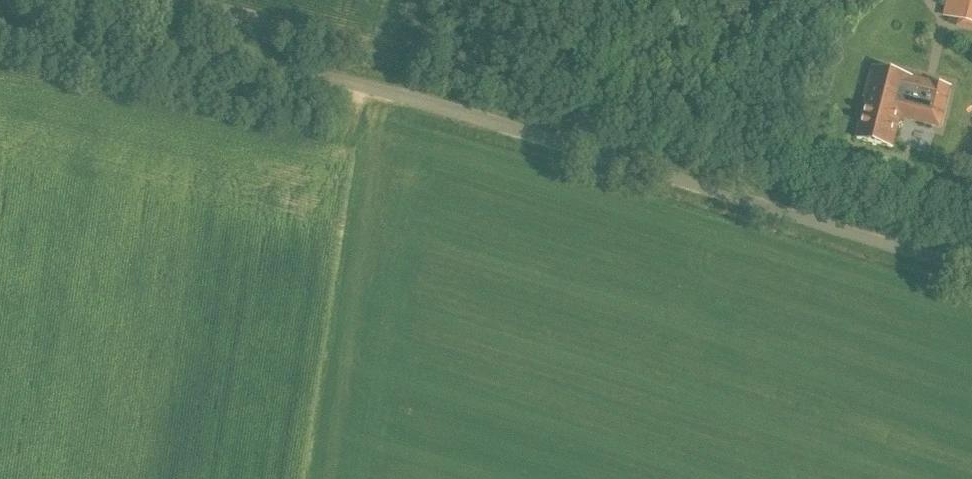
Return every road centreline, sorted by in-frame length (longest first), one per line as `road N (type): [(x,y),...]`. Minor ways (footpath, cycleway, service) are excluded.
road 1 (unclassified): [(971,273),(413,102),(0,6)]

